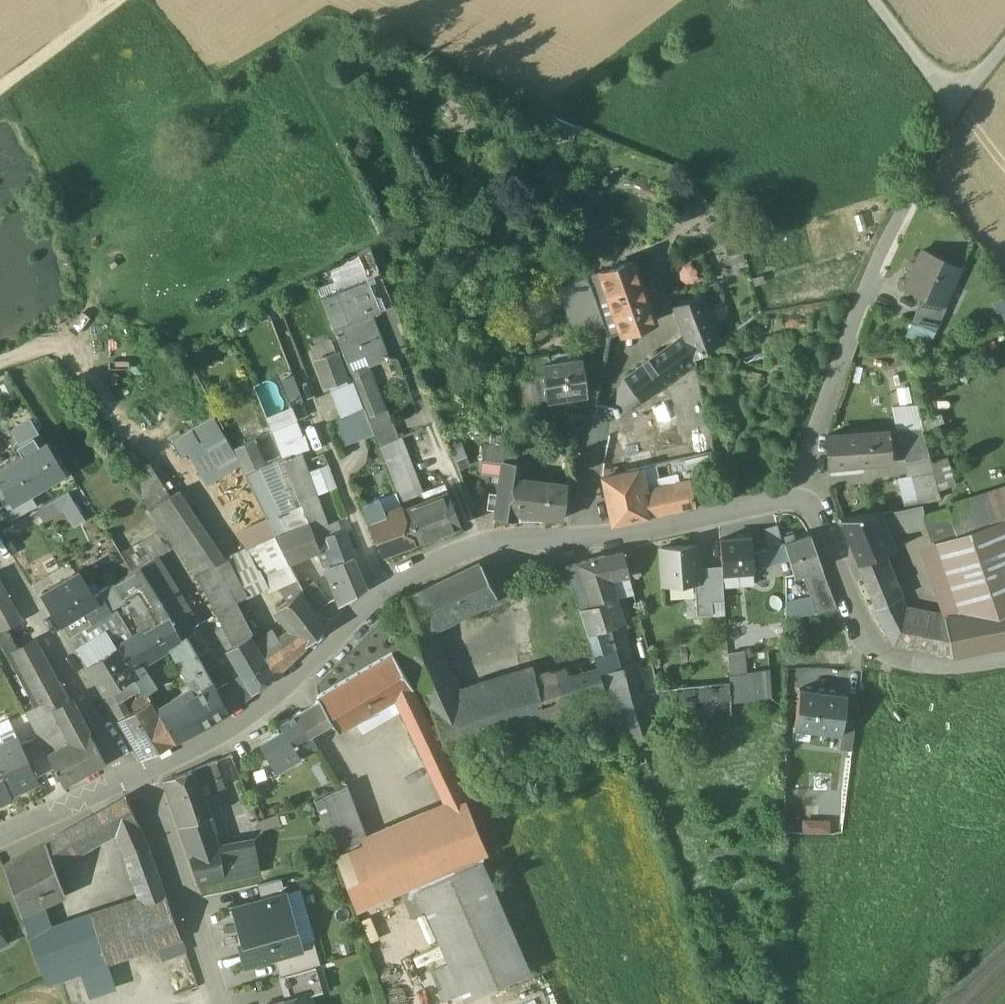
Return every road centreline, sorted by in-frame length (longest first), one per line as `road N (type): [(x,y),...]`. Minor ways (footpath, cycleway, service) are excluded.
road 1 (residential): [(135,777),(256,711),(357,610),(424,567),(487,545),(581,539)]
road 2 (residential): [(798,506),(878,256),(957,101)]
road 3 (track): [(0,362),(51,345),(170,481),(205,491),(237,546)]
road 4 (residential): [(798,506),(812,511),(865,632),(882,651),(936,665),(1004,661)]
road 5 (residential): [(0,556),(135,777)]
road 6 (residential): [(135,777),(162,825),(219,1003)]
road 7 (residential): [(581,539),(780,502),(798,506)]
road 8 (track): [(0,90),(118,0)]
road 9 (residential): [(0,835),(135,777)]
road 10 (track): [(878,0),(957,101)]
road 11 (residential): [(581,539),(602,413)]

